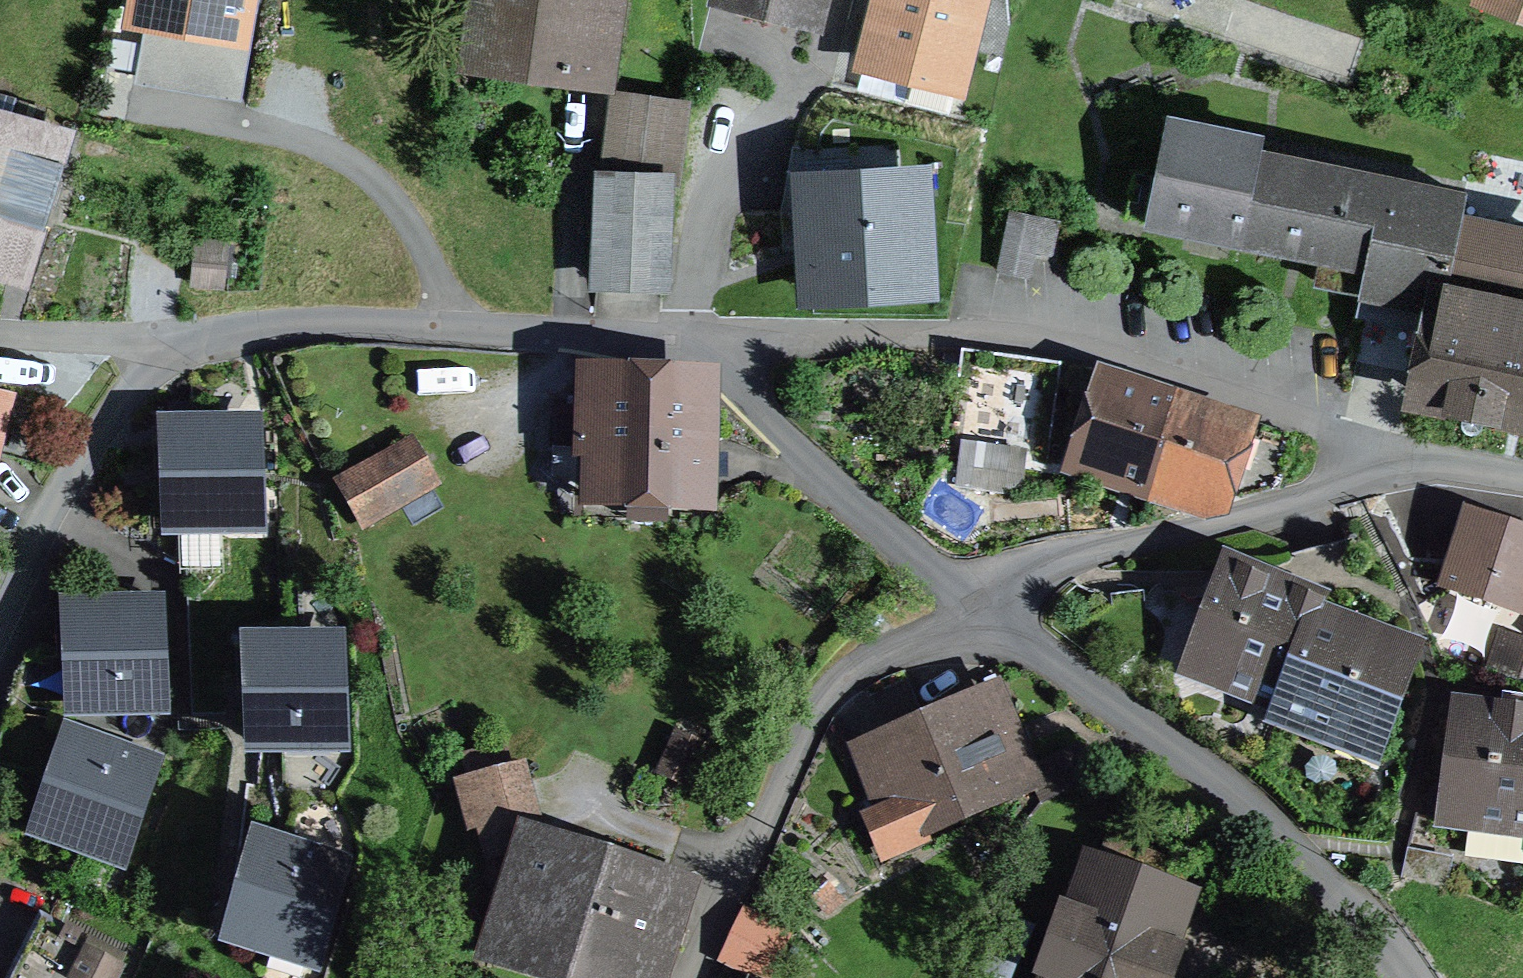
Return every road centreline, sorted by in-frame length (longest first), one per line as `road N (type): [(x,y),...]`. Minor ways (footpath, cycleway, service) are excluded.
road 1 (residential): [(0,623),(66,495),(139,389),(180,346),(261,325),(452,326),(712,343)]
road 2 (residential): [(712,343),(947,336),(1087,353),(1426,461)]
road 3 (residential): [(962,598),(1240,792),(1347,892),(1406,977)]
road 4 (residential): [(962,598),(1010,573),(1092,548),(1270,513),(1426,461)]
road 5 (residential): [(690,977),(818,709),(865,662),(962,598)]
road 6 (residential): [(712,343),(843,499),(962,598)]

